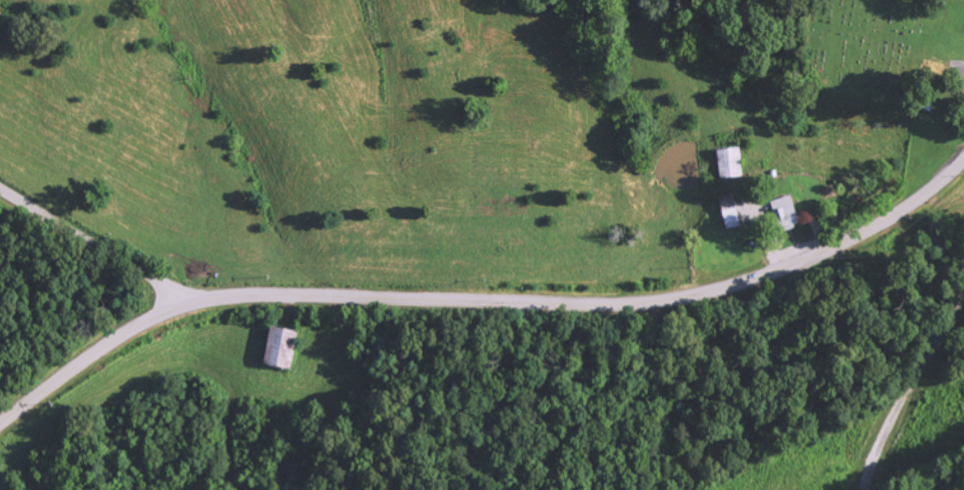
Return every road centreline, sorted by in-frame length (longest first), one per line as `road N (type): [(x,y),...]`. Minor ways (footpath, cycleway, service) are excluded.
road 1 (secondary): [(0,423),(120,336),(187,304),(262,293),(614,302),(697,292),(851,237),(919,197),(963,157)]
road 2 (residential): [(963,291),(905,399),(868,489)]
road 3 (residential): [(171,310),(167,287),(153,276),(0,187)]

